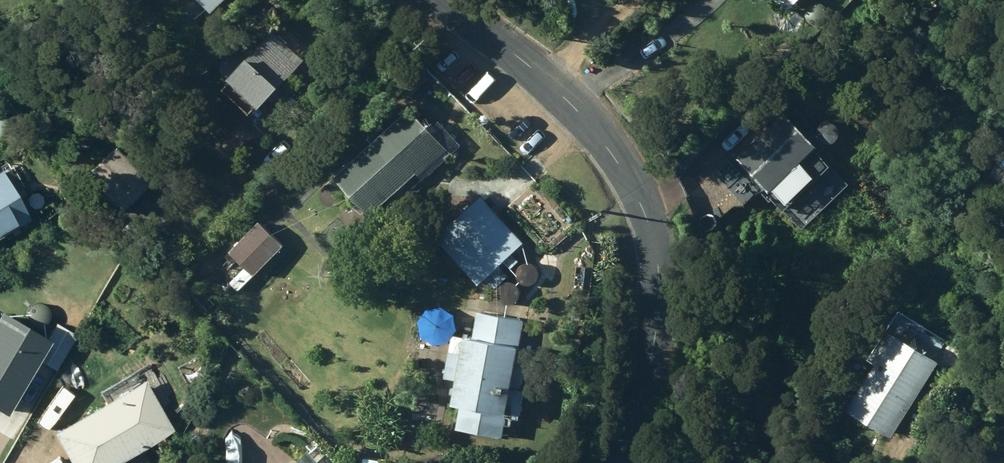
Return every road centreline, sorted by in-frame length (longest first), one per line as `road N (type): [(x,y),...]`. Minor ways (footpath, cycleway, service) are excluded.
road 1 (unclassified): [(620,462),(654,348),(657,250),(647,221),(620,165),(578,112),(443,0)]

